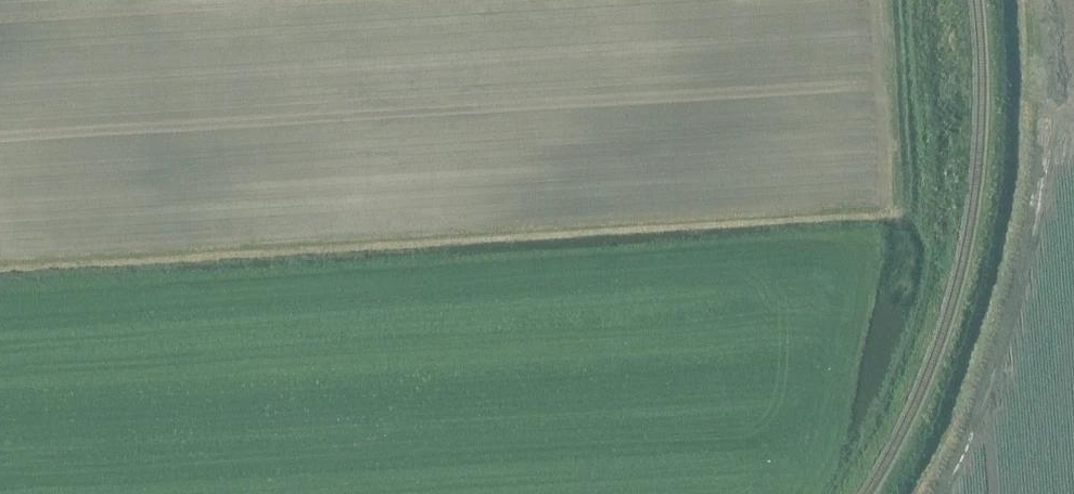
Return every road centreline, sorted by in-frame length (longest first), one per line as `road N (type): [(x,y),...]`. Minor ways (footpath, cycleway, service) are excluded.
road 1 (track): [(1048,125),(993,374),(938,493)]

